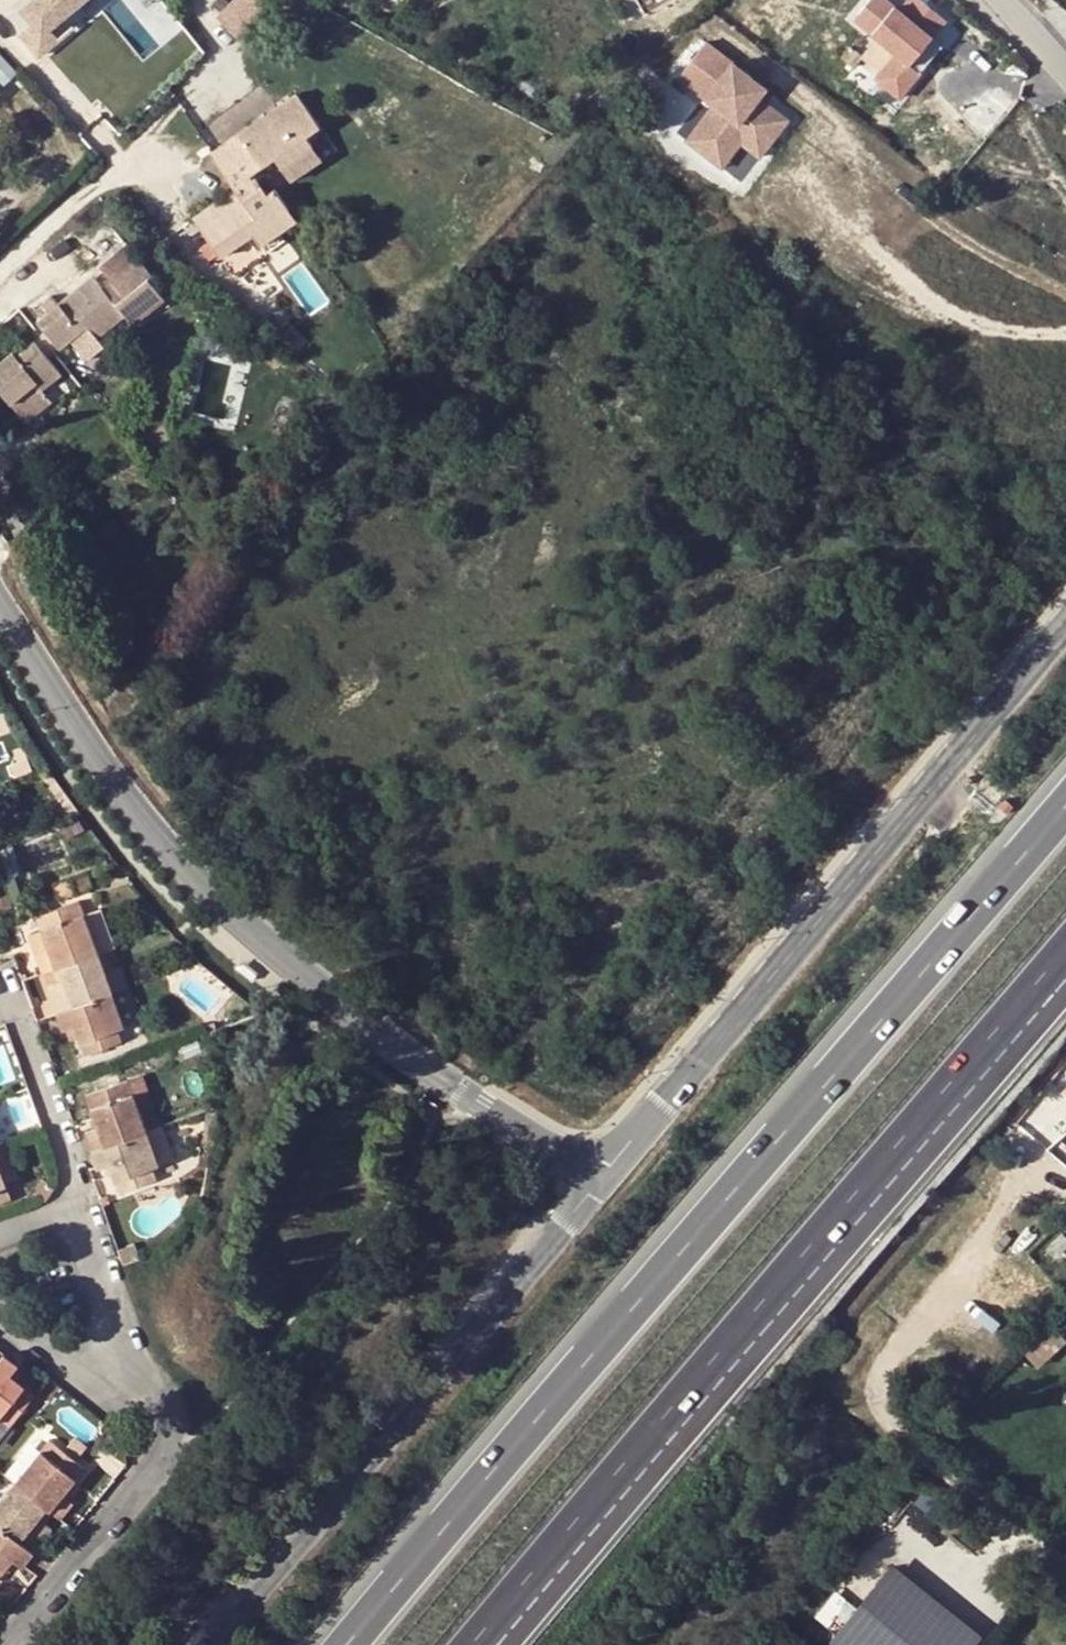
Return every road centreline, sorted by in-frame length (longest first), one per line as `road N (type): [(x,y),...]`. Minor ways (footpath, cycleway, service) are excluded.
road 1 (motorway): [(1065,810),(348,1644)]
road 2 (motorway): [(491,1644),(1065,973)]
road 3 (residential): [(0,627),(106,775),(199,879),(483,1107),(601,1176)]
road 4 (unclassified): [(1065,622),(601,1176)]
road 5 (unclassified): [(601,1176),(214,1644)]
road 6 (residential): [(2,1644),(143,1460),(133,1393)]
road 7 (residential): [(71,1206),(0,995)]
road 8 (residential): [(1065,1488),(915,1352)]
road 9 (residential): [(133,1393),(71,1206)]
road 10 (residential): [(0,1303),(56,1352),(133,1393)]

